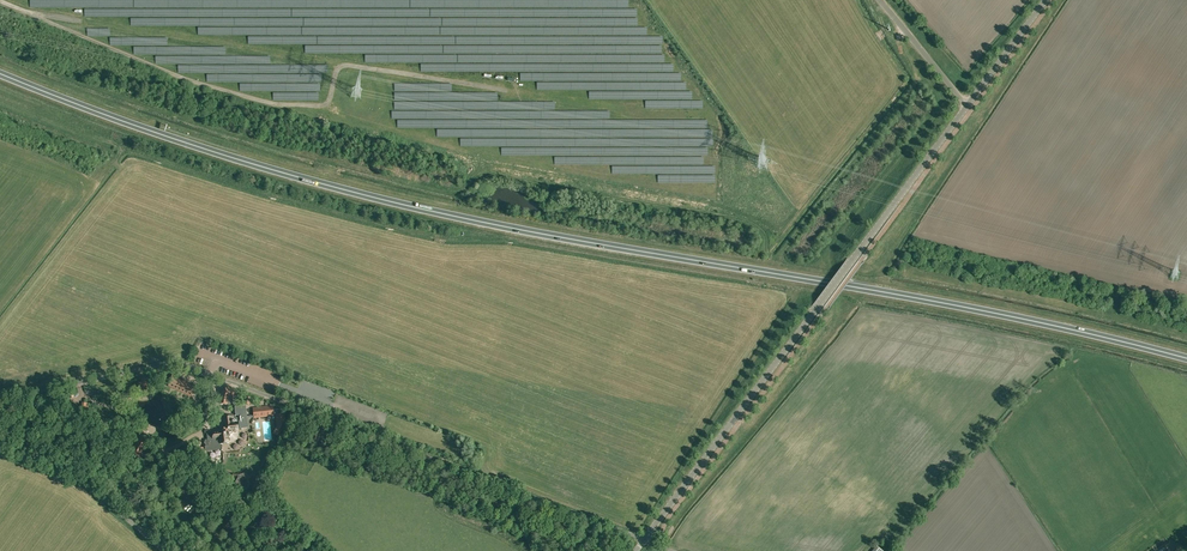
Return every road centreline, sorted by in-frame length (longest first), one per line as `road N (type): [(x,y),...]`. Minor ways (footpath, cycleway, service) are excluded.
road 1 (trunk): [(0,74),(360,194),(560,237),(899,294),(1186,360)]
road 2 (unclassified): [(642,541),(183,365),(0,401)]
road 3 (unclassified): [(642,541),(967,106)]
road 4 (unclassified): [(163,550),(76,475),(0,428)]
road 5 (unclassified): [(967,106),(881,0)]
road 6 (unclassified): [(967,106),(1045,0)]

